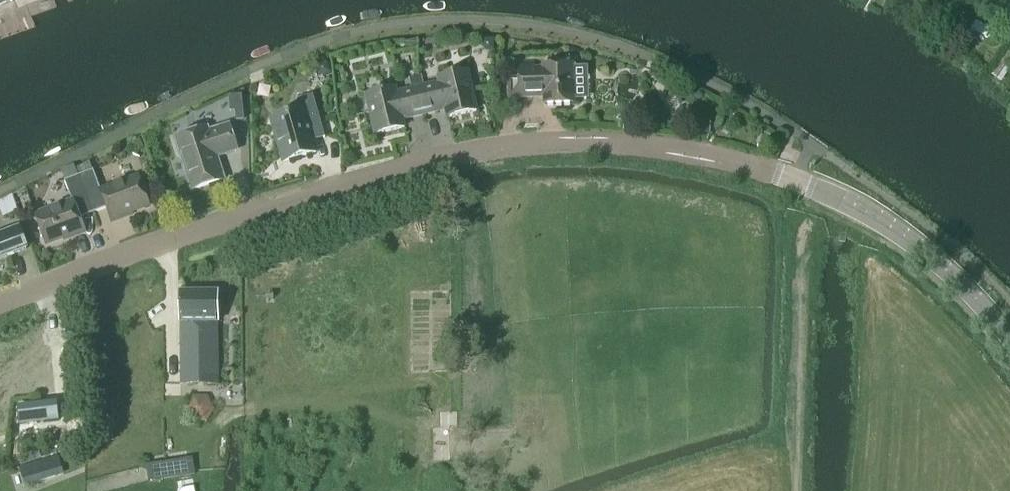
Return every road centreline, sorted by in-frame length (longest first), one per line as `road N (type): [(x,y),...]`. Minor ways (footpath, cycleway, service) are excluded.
road 1 (tertiary): [(0,303),(295,200),(497,149),(639,147),(804,184)]
road 2 (tertiary): [(1009,341),(952,277),(886,226),(804,184)]

